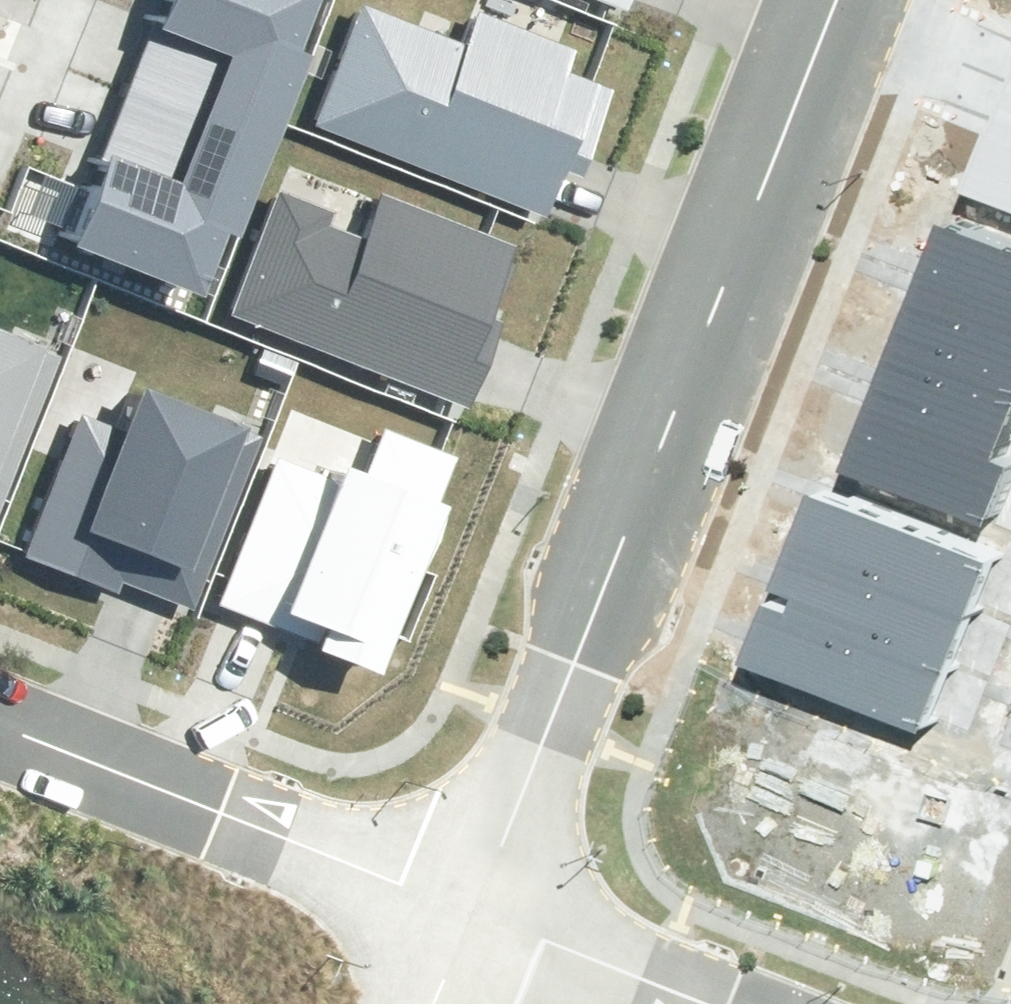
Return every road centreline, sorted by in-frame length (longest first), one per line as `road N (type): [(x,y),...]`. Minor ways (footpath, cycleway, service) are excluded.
road 1 (residential): [(433,915),(796,0)]
road 2 (residential): [(433,915),(0,734)]
road 3 (residential): [(433,915),(673,1003)]

